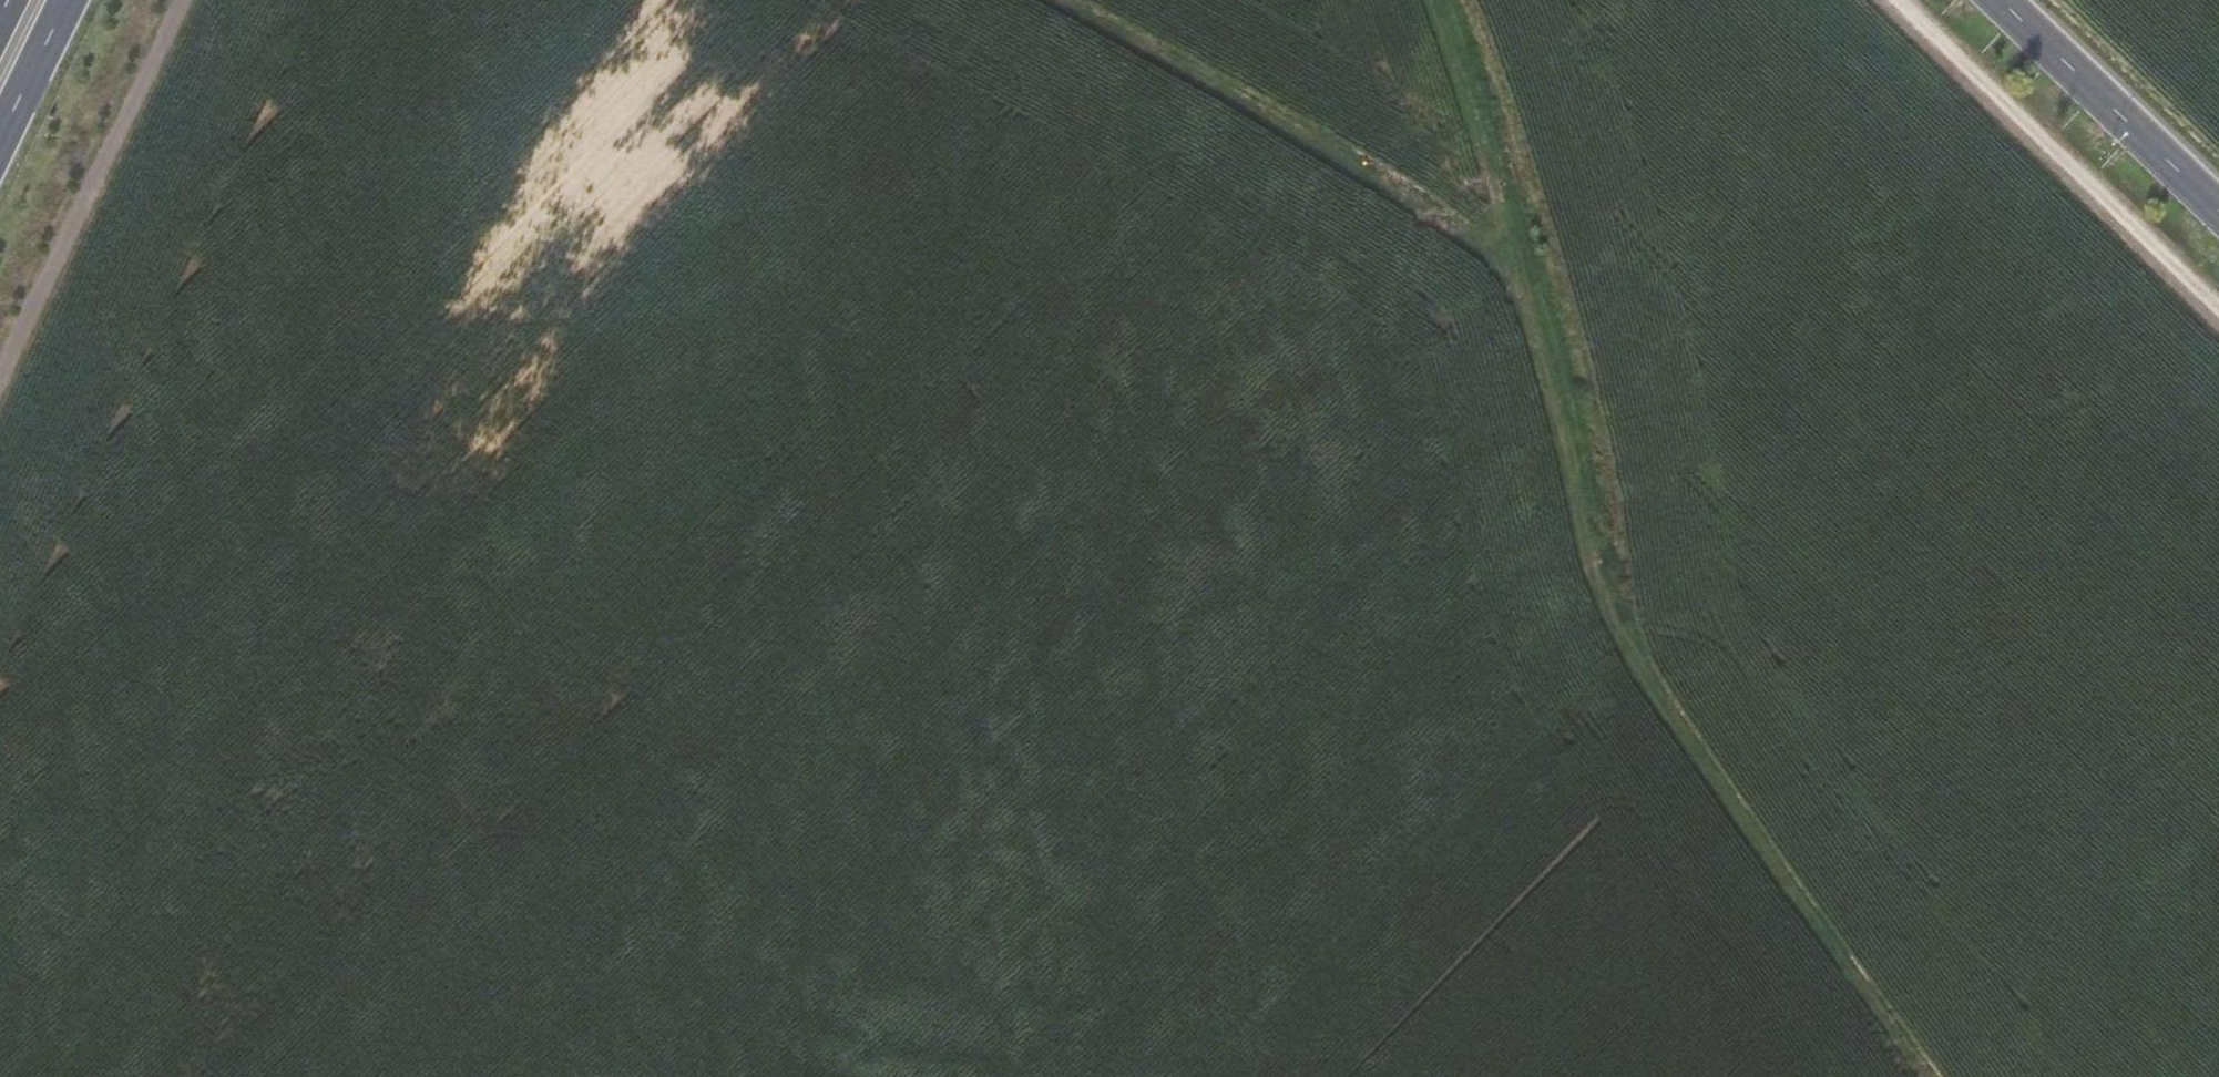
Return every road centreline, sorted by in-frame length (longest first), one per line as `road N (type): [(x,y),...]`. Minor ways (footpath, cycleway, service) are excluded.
road 1 (track): [(1436,0),(1506,148),(1615,555),(1833,927),(1943,1076)]
road 2 (unclassified): [(2218,209),(2001,0)]
road 3 (primary): [(0,170),(83,0)]

